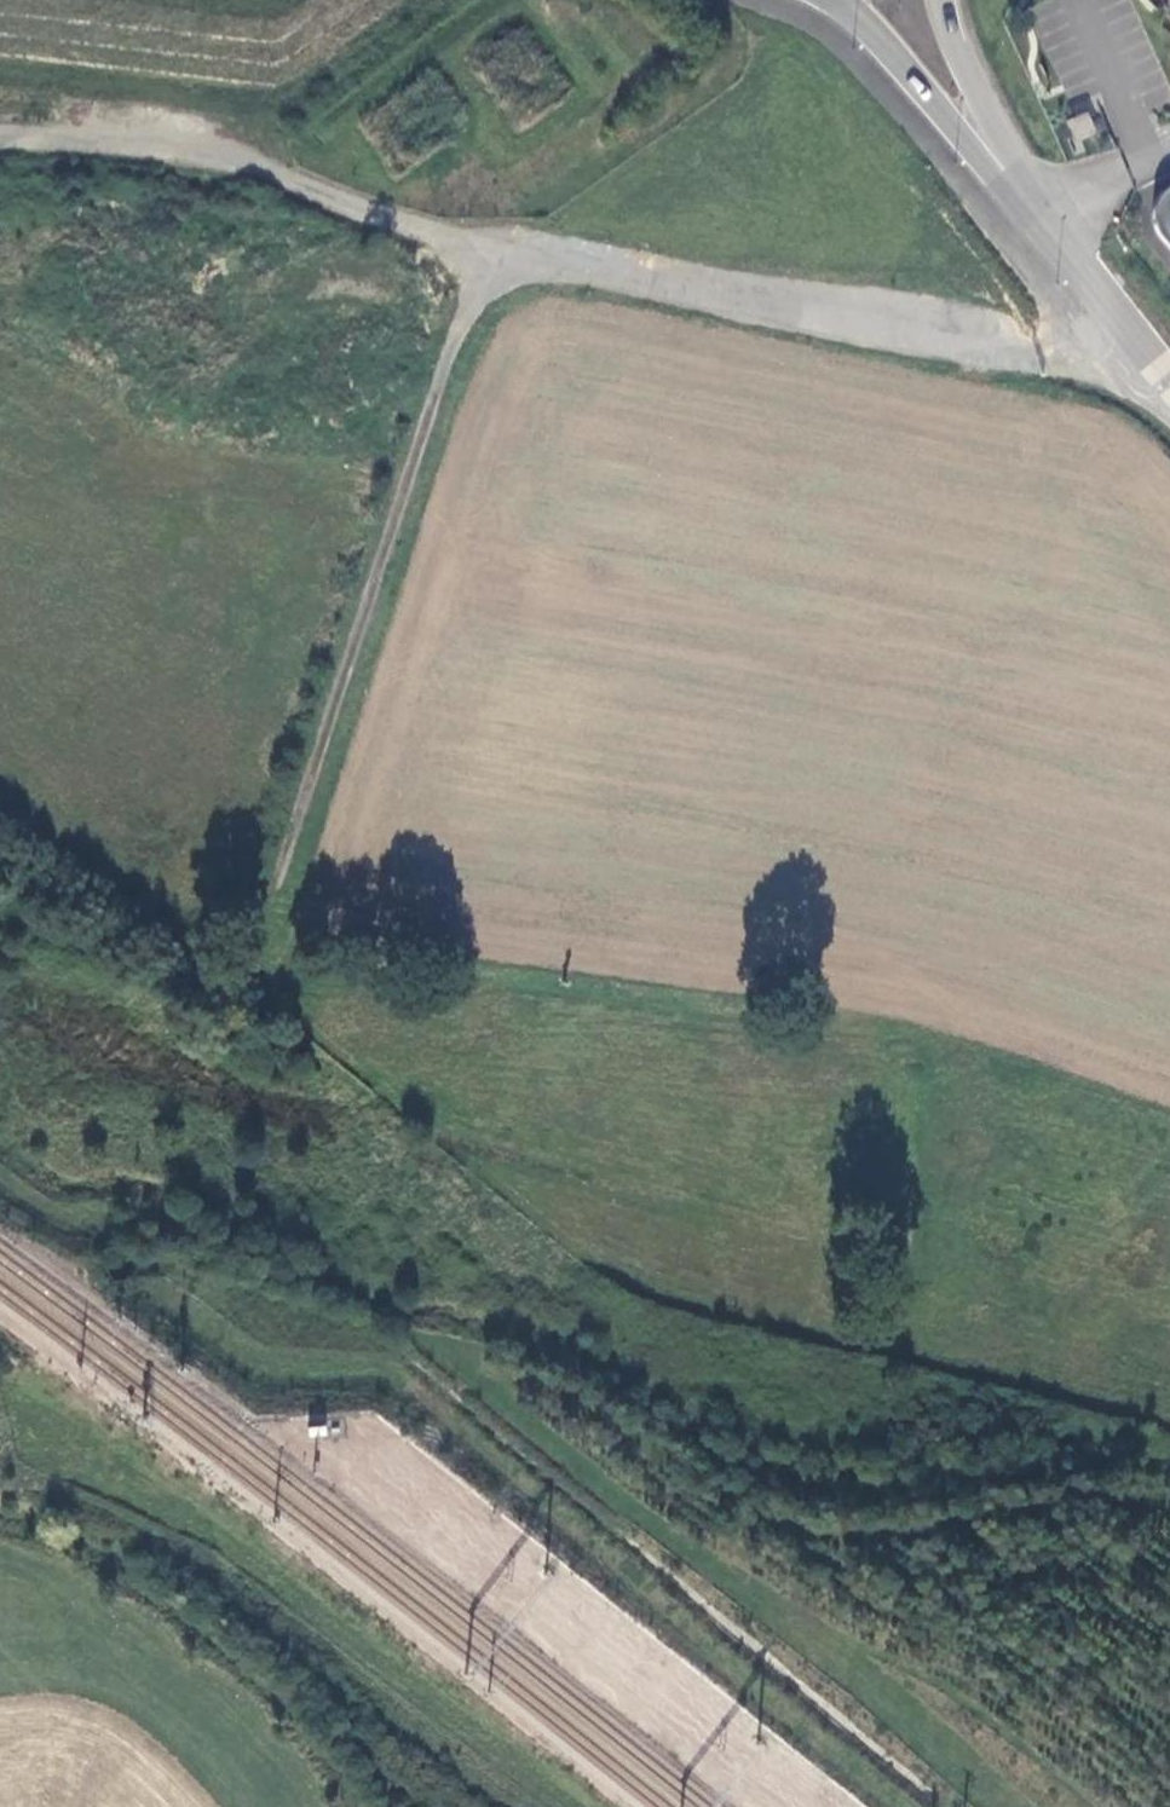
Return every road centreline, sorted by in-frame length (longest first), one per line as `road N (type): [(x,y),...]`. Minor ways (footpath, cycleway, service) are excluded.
road 1 (track): [(499,248),(457,338),(262,934)]
road 2 (tertiary): [(1010,171),(1169,376)]
road 3 (tertiary): [(844,0),(1010,171)]
road 4 (tertiary): [(1010,171),(945,0)]

